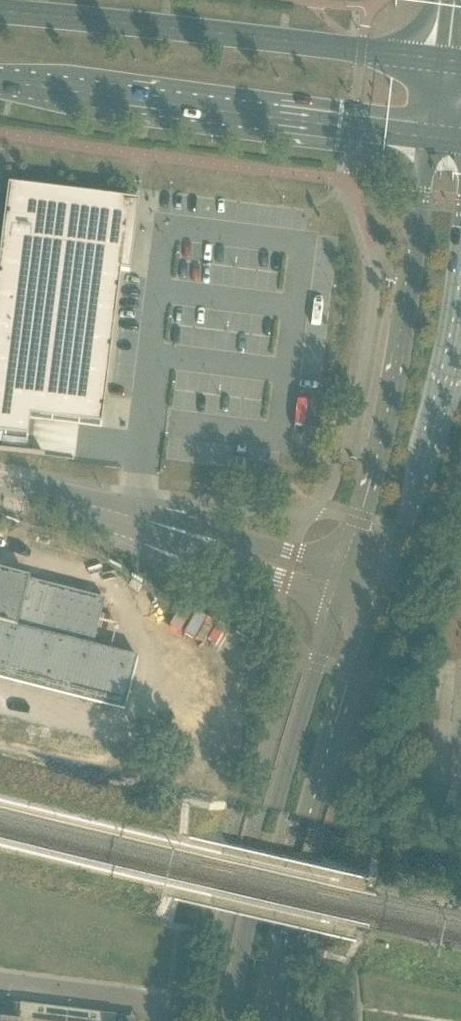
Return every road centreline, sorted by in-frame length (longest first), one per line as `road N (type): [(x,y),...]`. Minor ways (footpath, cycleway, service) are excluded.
road 1 (primary): [(435,63),(0,9)]
road 2 (tertiary): [(426,139),(411,298),(383,433),(341,565)]
road 3 (tertiary): [(269,1020),(375,600)]
road 4 (tertiary): [(331,602),(261,848),(228,1020)]
road 5 (primary): [(0,85),(426,139)]
road 6 (tertiary): [(375,600),(413,496),(460,292)]
road 7 (unclassified): [(171,531),(0,485)]
road 8 (unclassified): [(171,531),(331,602)]
road 9 (unclassified): [(341,565),(225,534),(171,531)]
road 10 (residential): [(156,1020),(151,1006),(128,994),(0,981)]

